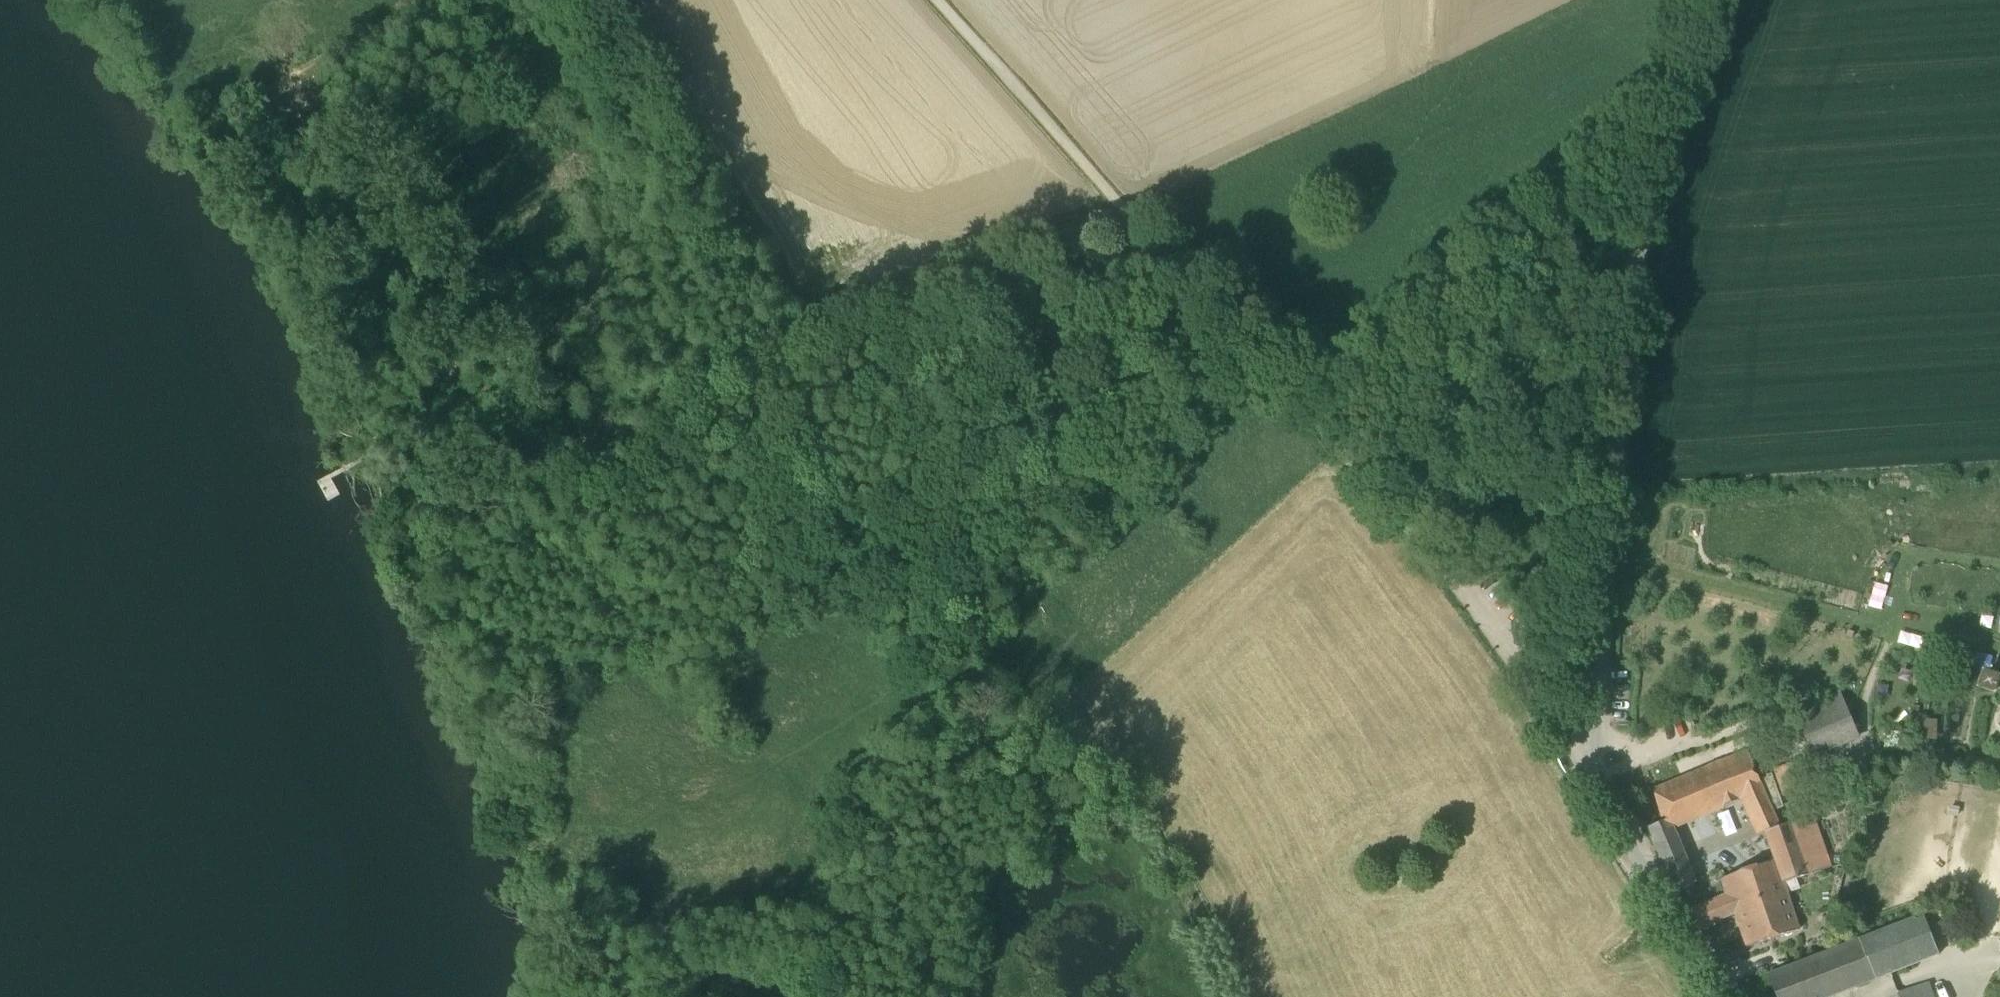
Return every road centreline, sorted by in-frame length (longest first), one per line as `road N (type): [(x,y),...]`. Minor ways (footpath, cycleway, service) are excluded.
road 1 (residential): [(1730,996),(1600,795),(1596,753),(1635,271),(1723,0)]
road 2 (track): [(936,0),(1438,564),(1600,795)]
road 3 (track): [(484,0),(203,126),(162,109),(119,49)]

